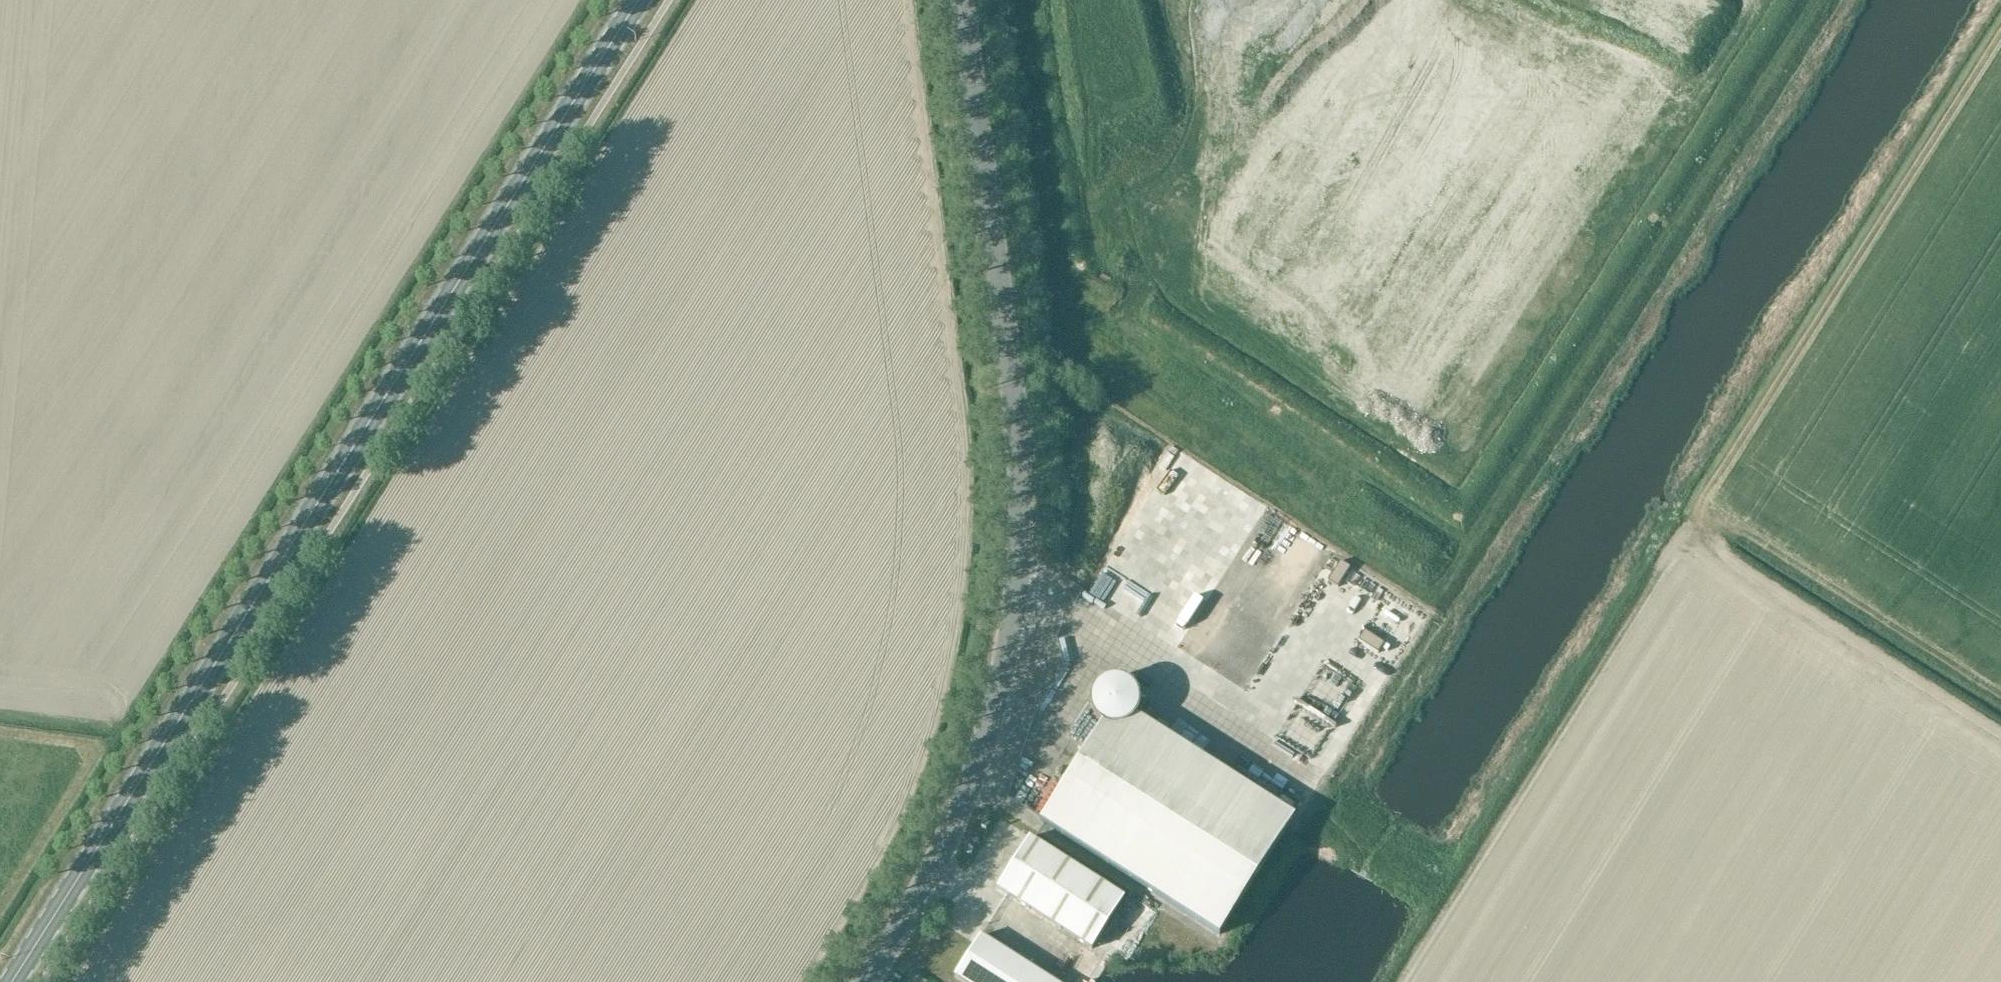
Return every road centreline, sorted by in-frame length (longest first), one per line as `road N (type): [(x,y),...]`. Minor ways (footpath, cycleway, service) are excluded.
road 1 (primary): [(12,981),(639,0)]
road 2 (unclassified): [(866,981),(970,785),(1009,643),(1021,543),(1020,436),(966,0)]

